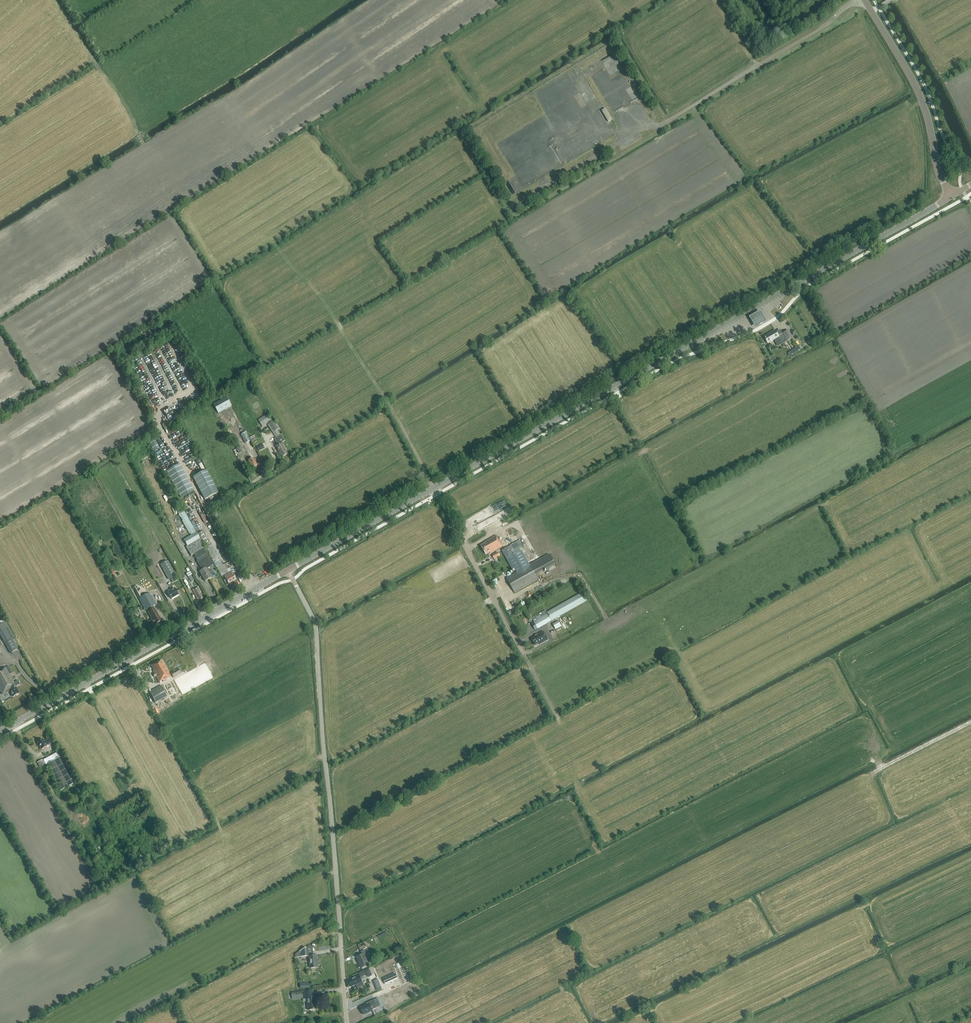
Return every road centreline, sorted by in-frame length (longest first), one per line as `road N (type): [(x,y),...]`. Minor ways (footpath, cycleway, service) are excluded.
road 1 (secondary): [(289,571),(951,198)]
road 2 (unclassified): [(347,1022),(316,628),(289,571)]
road 3 (secondary): [(0,731),(289,571)]
road 4 (tertiary): [(951,198),(936,170),(924,104),(864,0)]
road 5 (track): [(435,489),(525,655)]

